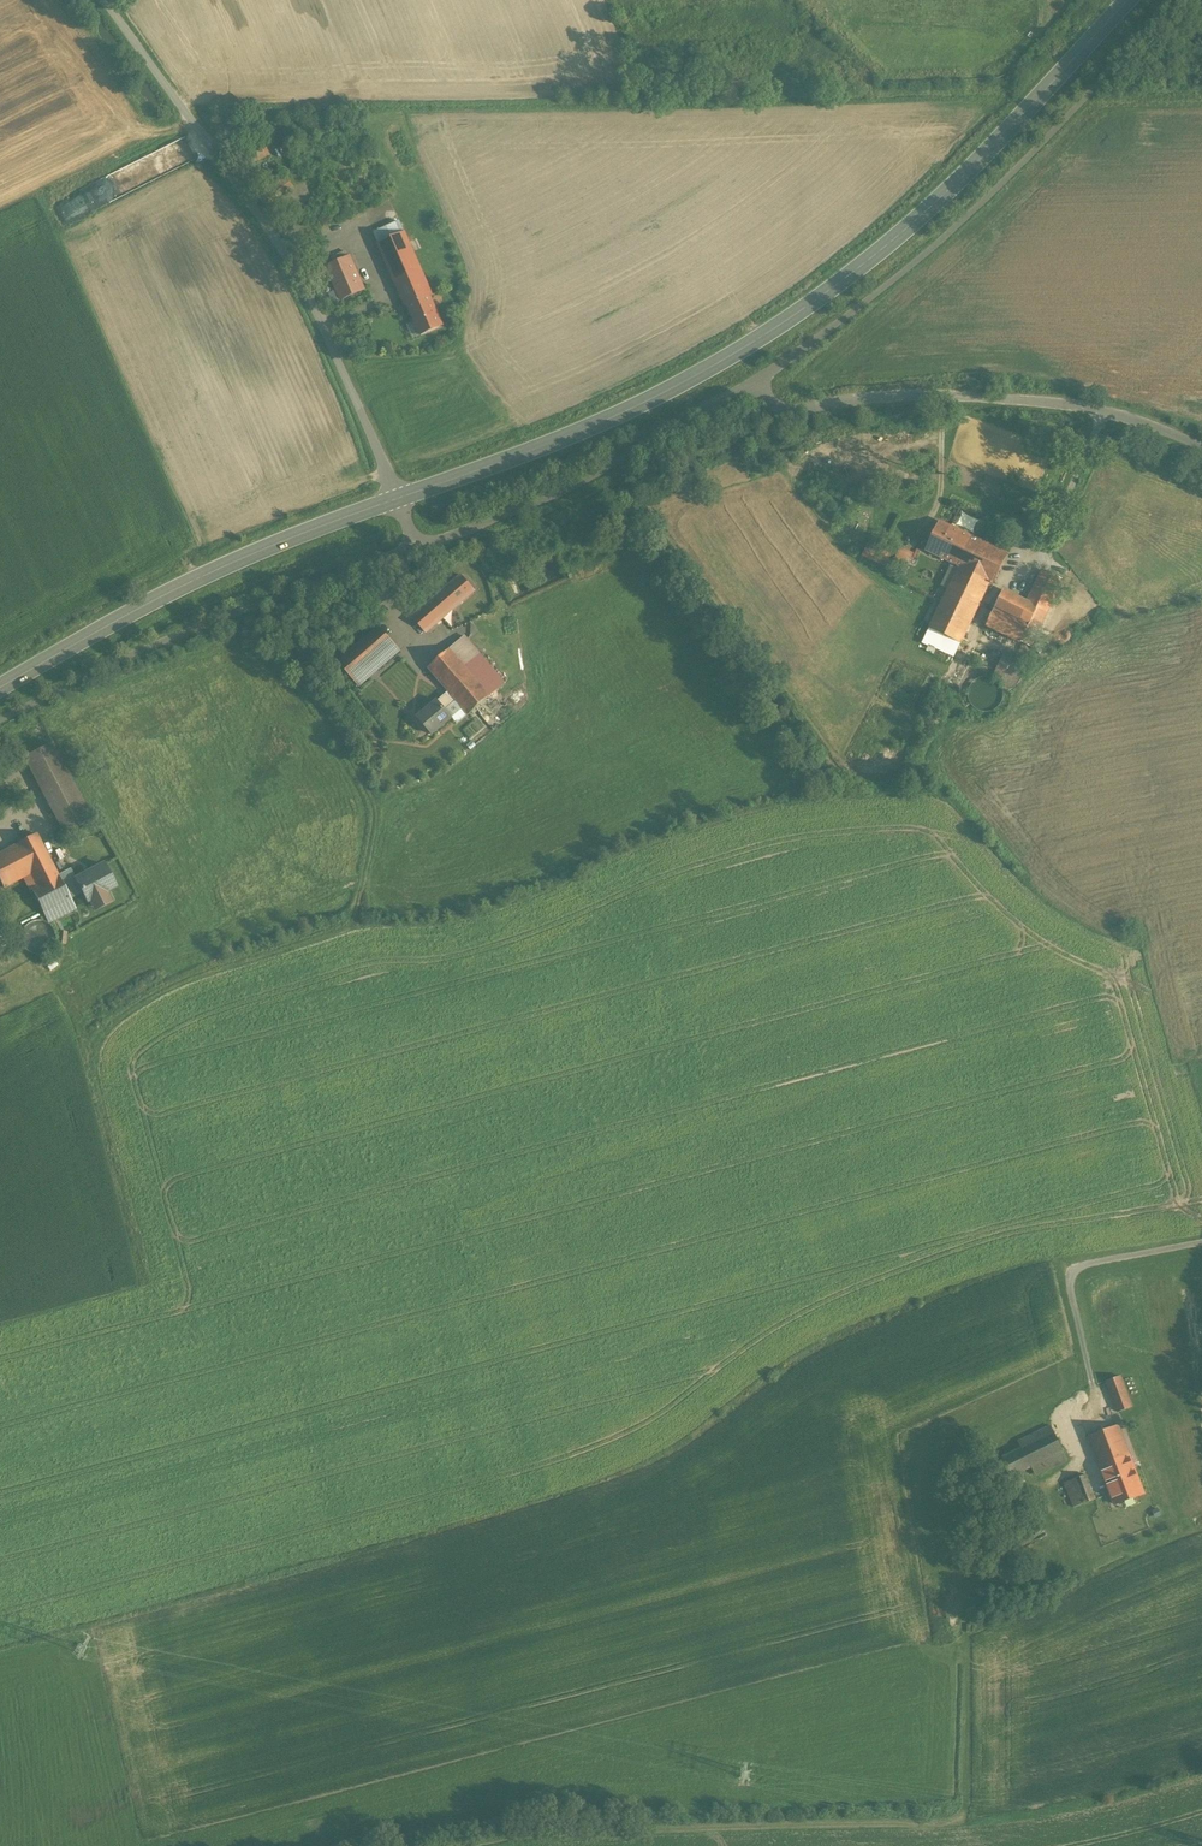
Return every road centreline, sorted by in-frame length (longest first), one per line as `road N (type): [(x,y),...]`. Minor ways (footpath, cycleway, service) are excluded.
road 1 (primary): [(1128,0),(907,227),(781,323),(625,412),(396,499)]
road 2 (track): [(290,595),(310,690),(375,808),(354,930),(219,971),(99,1032),(95,1067),(150,1284)]
road 3 (track): [(465,1845),(521,1836),(956,1822),(971,1738),(965,1598),(986,1539)]
road 4 (unclassified): [(396,499),(284,253),(103,0)]
road 5 (unclassified): [(1201,447),(1126,418),(1019,399),(906,395),(782,409),(754,382)]
road 6 (primary): [(396,499),(211,572),(0,687)]

